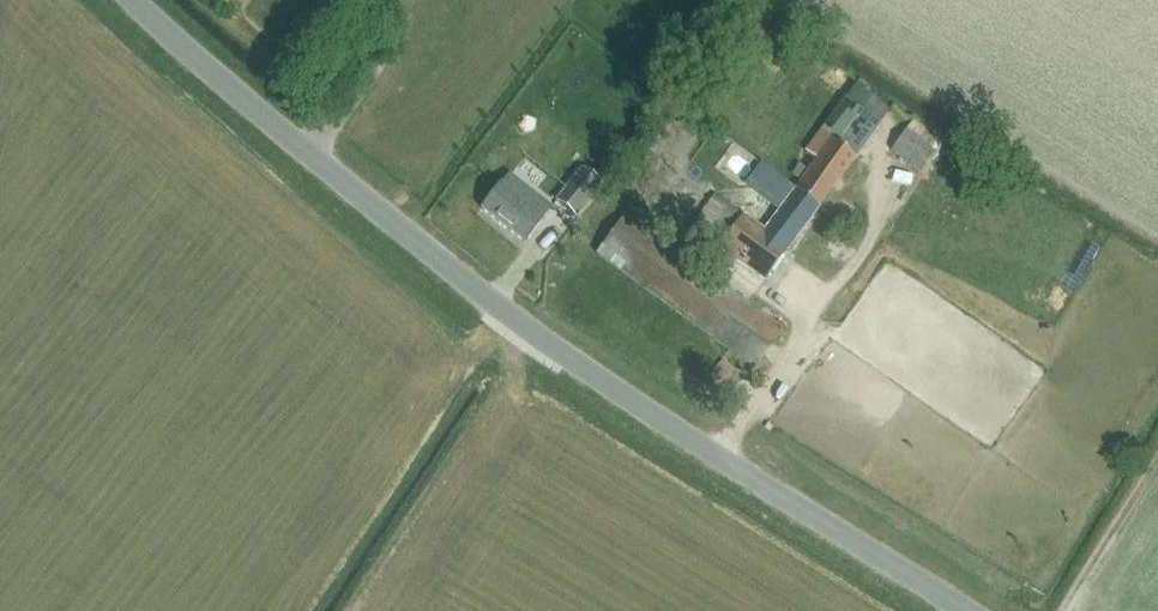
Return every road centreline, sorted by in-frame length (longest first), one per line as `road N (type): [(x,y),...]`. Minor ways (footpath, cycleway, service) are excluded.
road 1 (tertiary): [(133,0),(436,256),(574,361),(969,610)]

